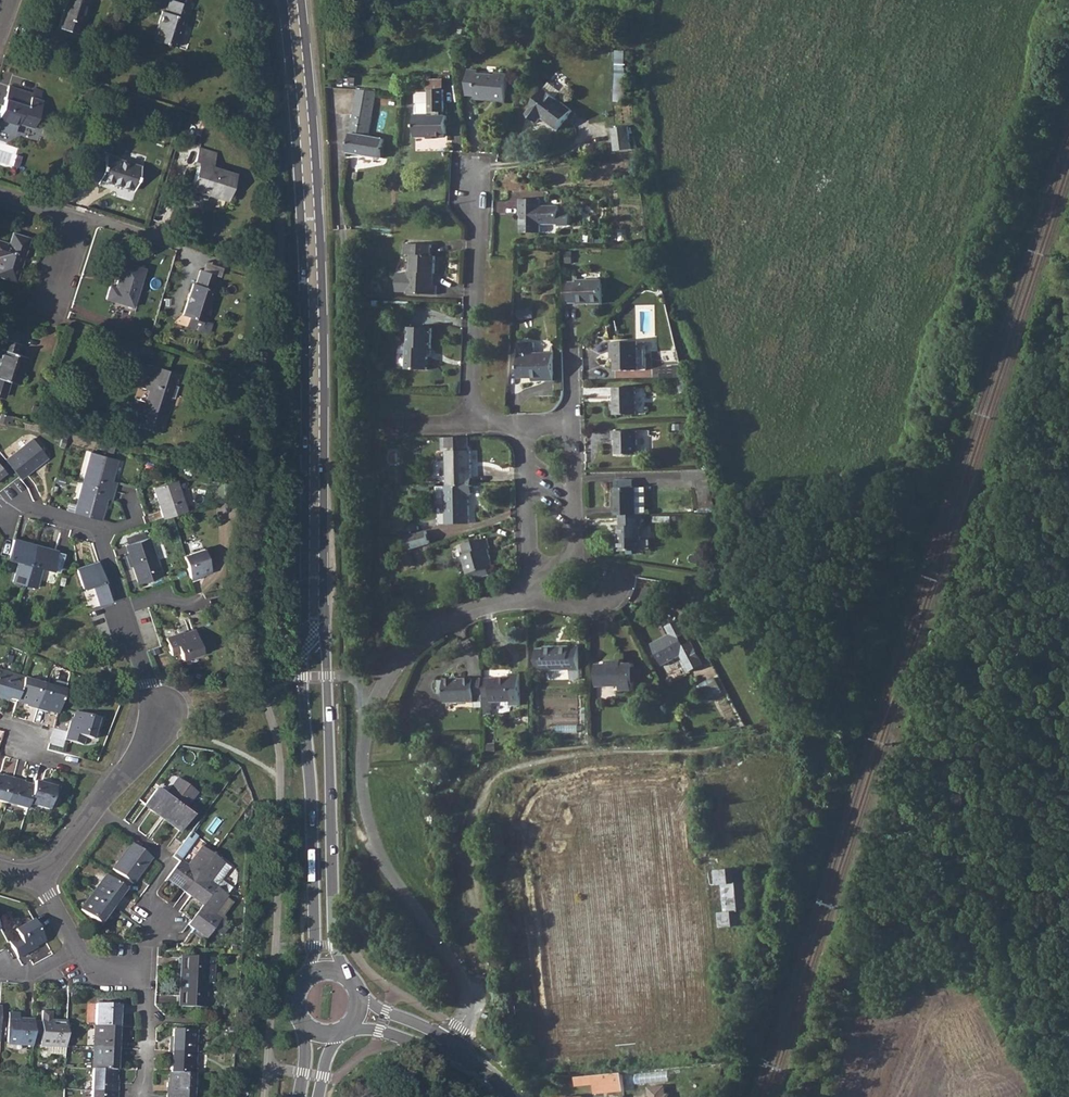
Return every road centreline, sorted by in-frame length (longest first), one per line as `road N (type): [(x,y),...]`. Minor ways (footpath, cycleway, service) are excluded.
road 1 (secondary): [(344,976),(329,845),(321,285),(303,0)]
road 2 (secondary): [(280,0),(300,172),(307,393),(301,621),(310,975)]
road 3 (residential): [(449,1045),(469,1011),(466,984),(379,855),(363,804),(364,740),(373,702),(401,657),(444,624),(530,598)]
road 4 (track): [(719,745),(605,752),(501,772),(469,827),(470,911),(484,977),(470,1001)]
road 5 (residential): [(19,505),(99,534),(150,707)]
road 6 (residential): [(471,425),(478,170)]
road 7 (residential): [(98,808),(170,862),(144,903),(155,924),(145,969)]
road 8 (residential): [(145,969),(143,1090),(136,1096)]

